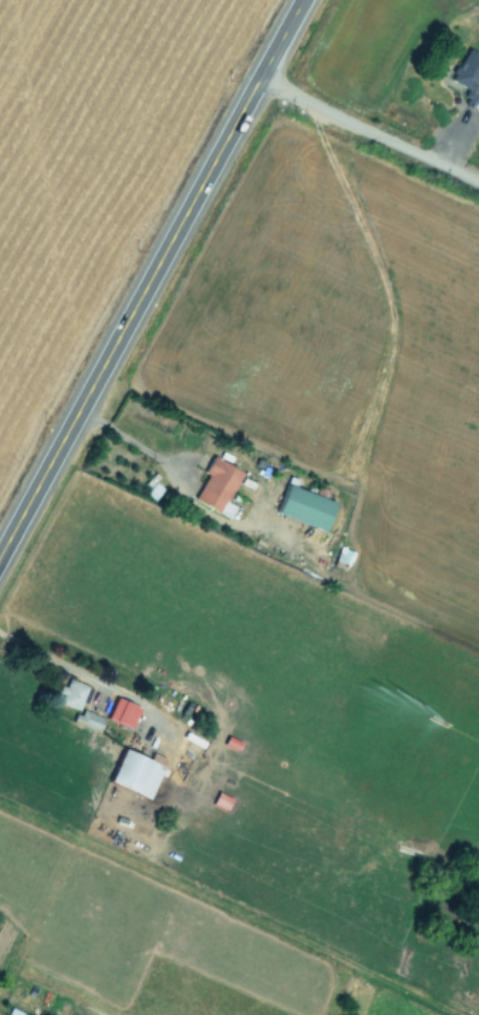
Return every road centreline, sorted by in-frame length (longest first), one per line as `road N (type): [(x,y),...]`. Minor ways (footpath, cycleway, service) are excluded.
road 1 (primary): [(0,556),(303,0)]
road 2 (residential): [(260,78),(478,184)]

